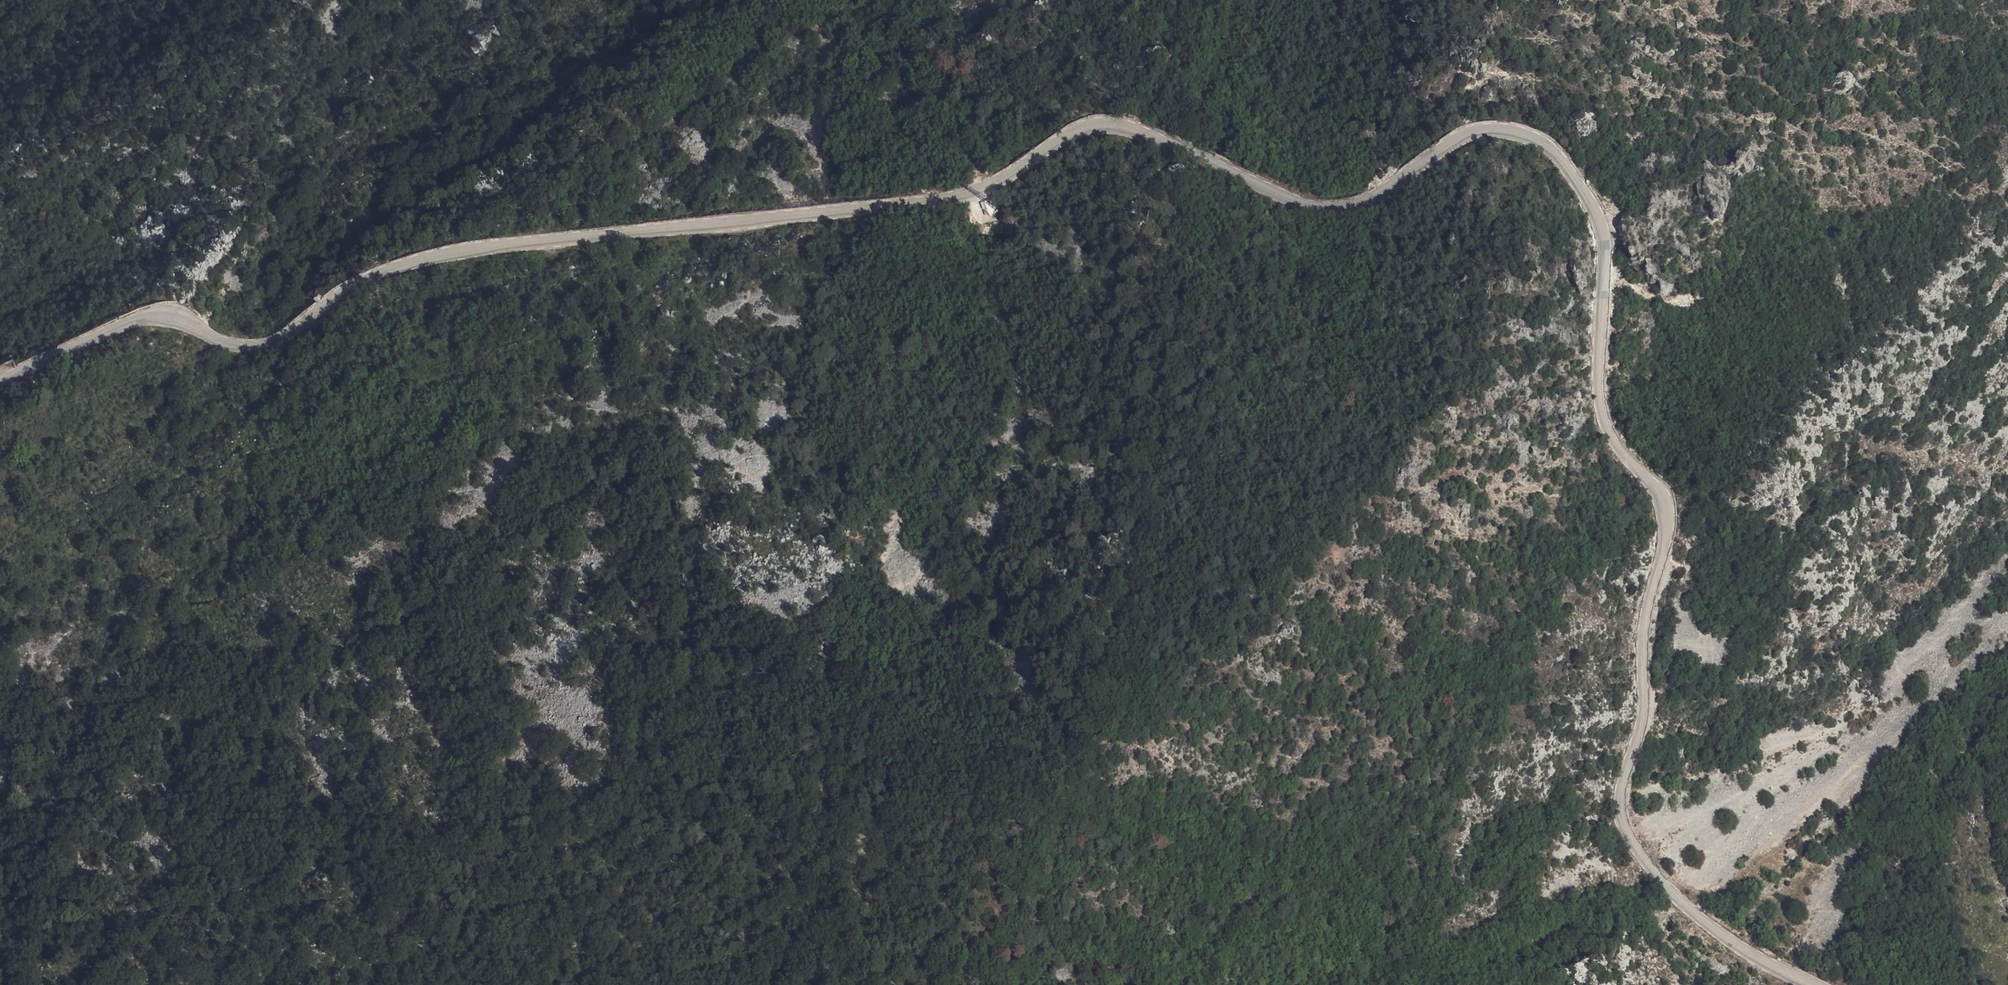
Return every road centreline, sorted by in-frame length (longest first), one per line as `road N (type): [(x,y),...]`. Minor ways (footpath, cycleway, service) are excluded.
road 1 (secondary): [(0,380),(161,318),(223,342),(279,340),(337,295),(428,259),(945,198),(986,189),(1069,136),(1099,127),(1136,131),(1273,193),(1336,207),(1359,202),(1472,132),(1531,136),(1553,150),(1598,213),(1599,404),(1665,510),(1642,649),(1644,702),(1623,781),(1627,832),(1671,893),(1731,941),(1815,984)]

